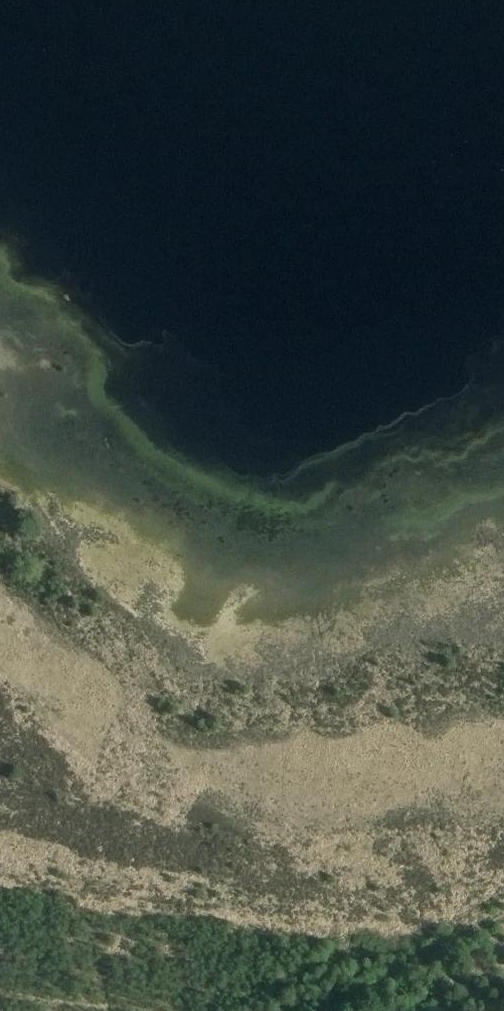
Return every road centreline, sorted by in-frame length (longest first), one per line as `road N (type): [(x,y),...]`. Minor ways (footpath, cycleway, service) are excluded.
road 1 (track): [(340,1010),(503,924)]

